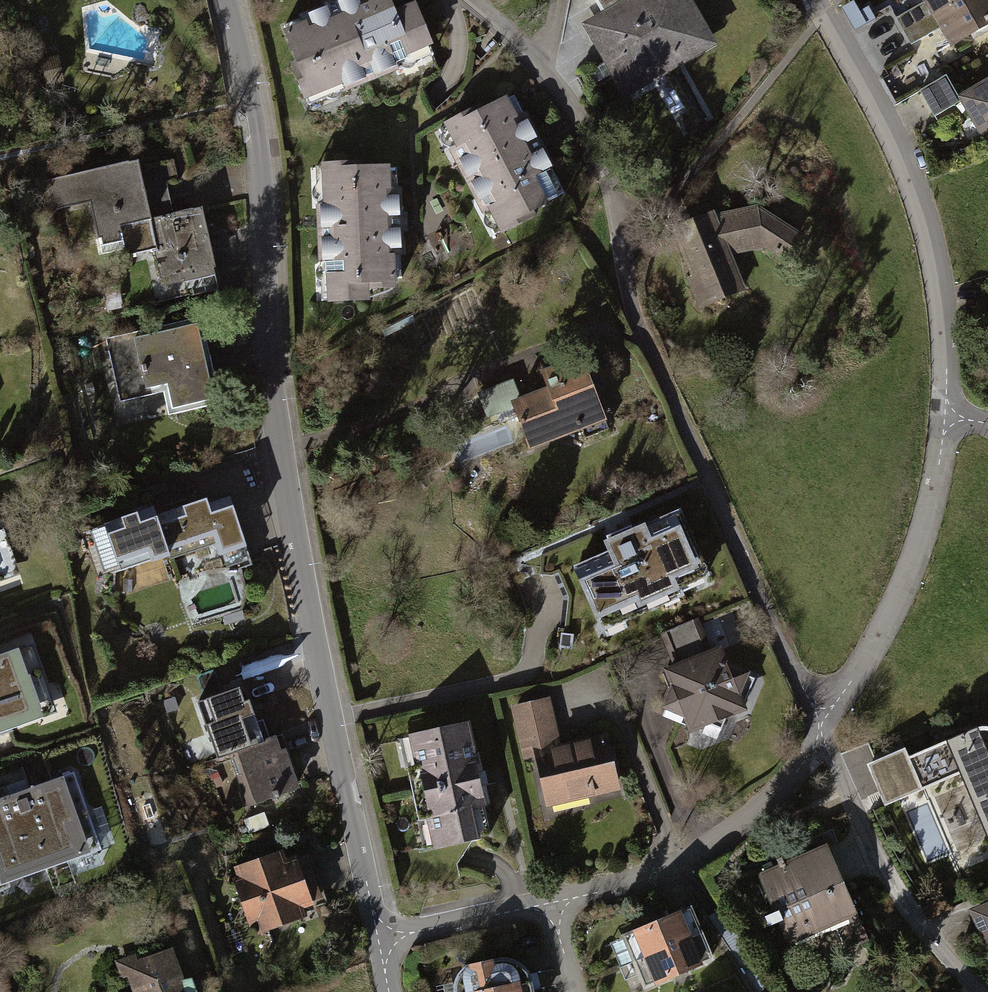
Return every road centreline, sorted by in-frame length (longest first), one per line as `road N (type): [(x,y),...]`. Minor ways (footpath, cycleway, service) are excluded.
road 1 (residential): [(223,0),(261,180),(268,338),(293,519),(377,936)]
road 2 (residential): [(820,727),(643,339),(614,200),(582,123),(516,36),(476,0)]
road 3 (residential): [(944,418),(946,369),(930,240),(910,182),(812,0)]
road 4 (residential): [(820,727),(910,582),(944,418)]
road 5 (residential): [(548,900),(677,866),(709,847),(781,790),(820,727)]
road 6 (residential): [(981,991),(891,881),(820,727)]
road 7 (residential): [(377,936),(548,900)]

